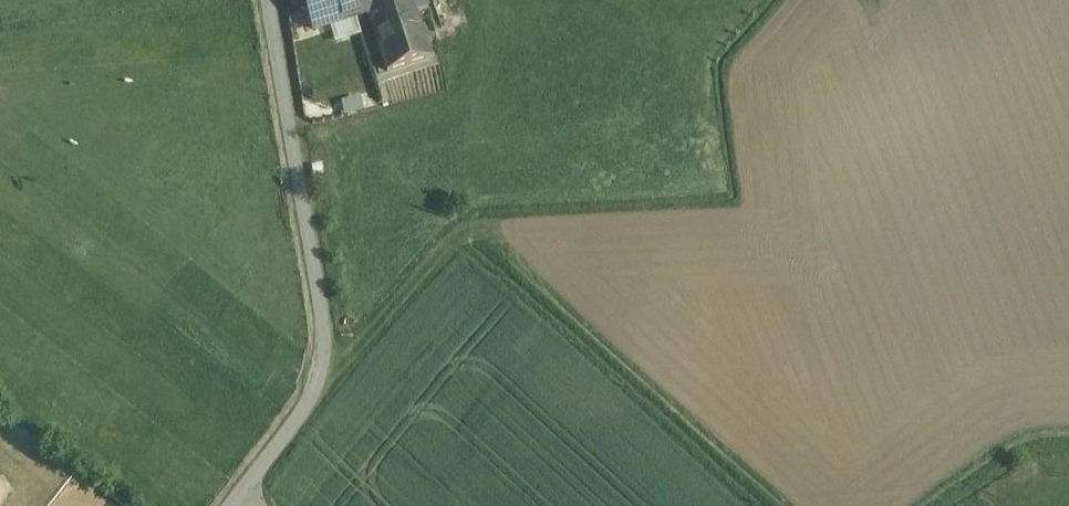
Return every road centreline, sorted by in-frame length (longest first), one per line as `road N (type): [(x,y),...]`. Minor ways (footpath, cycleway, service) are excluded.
road 1 (unclassified): [(244,492),(310,401),(325,342),(266,0)]

